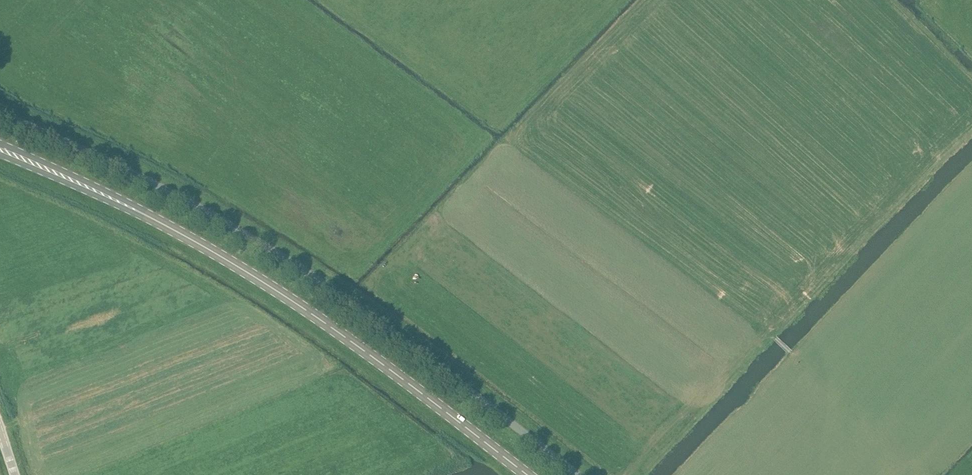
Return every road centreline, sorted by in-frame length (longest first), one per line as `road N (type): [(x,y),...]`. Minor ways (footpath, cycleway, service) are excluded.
road 1 (unclassified): [(579,474),(284,257),(0,109)]
road 2 (secondary): [(526,474),(218,253),(0,149)]

